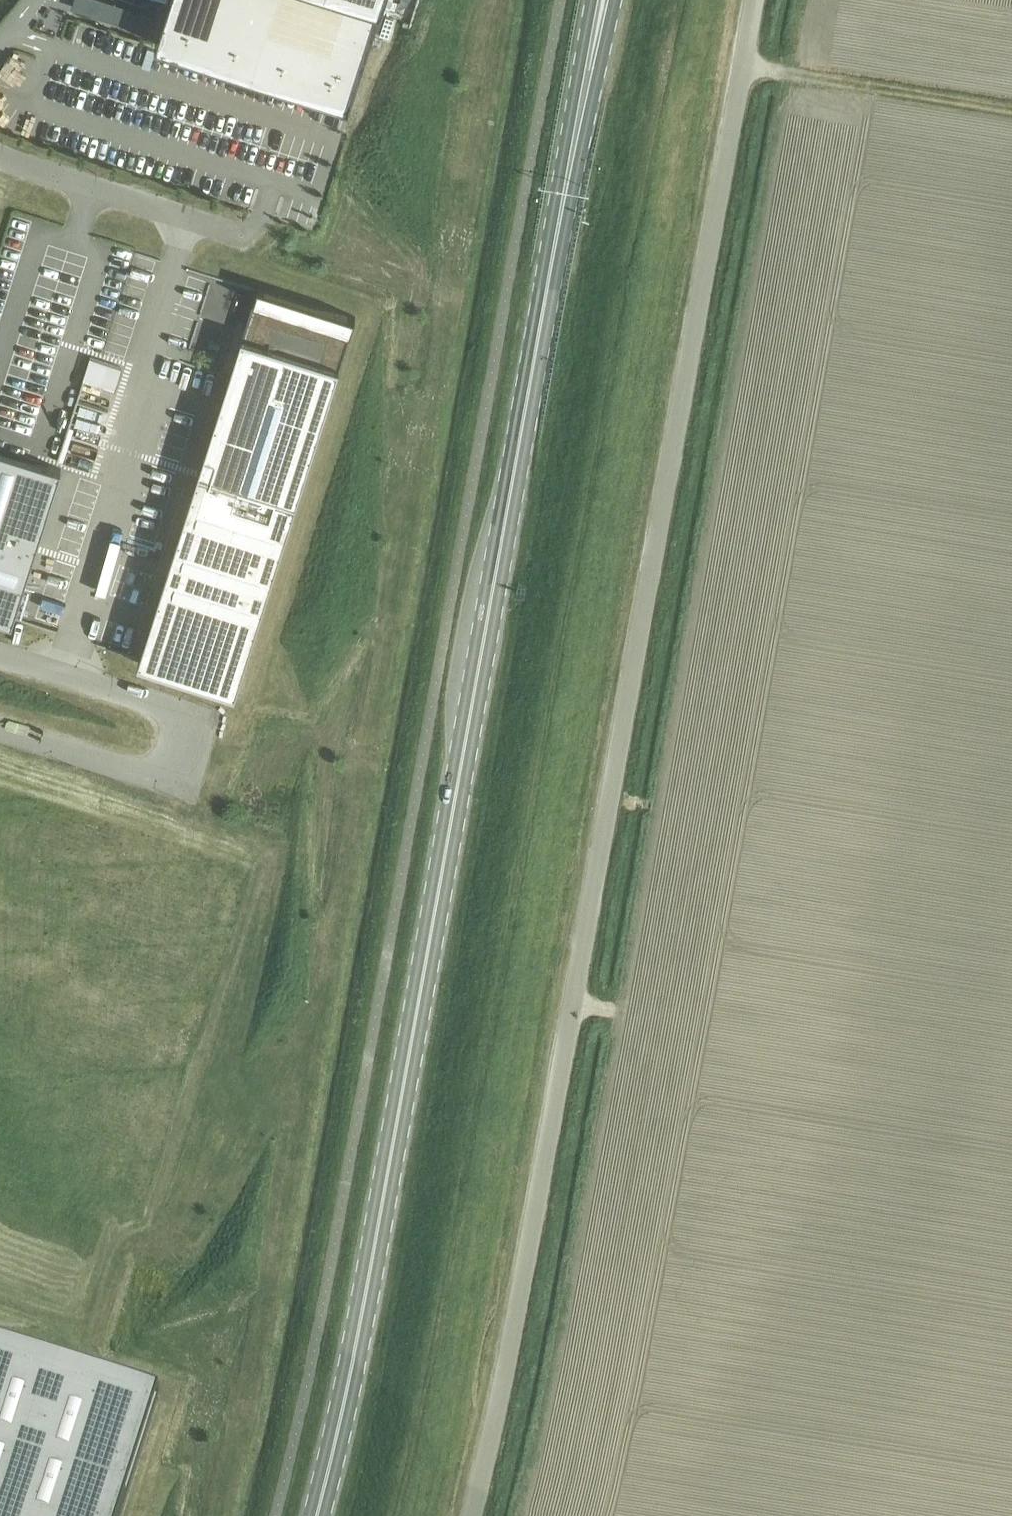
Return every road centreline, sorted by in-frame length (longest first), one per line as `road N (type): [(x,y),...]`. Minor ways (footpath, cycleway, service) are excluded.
road 1 (unclassified): [(485,1515),(513,1400),(756,0)]
road 2 (primary): [(315,1515),(589,67)]
road 3 (residential): [(0,728),(141,772),(175,760),(182,738),(179,721),(157,704),(0,655)]
road 4 (residential): [(263,209),(236,232),(0,157)]
road 5 (track): [(745,65),(1011,107)]

